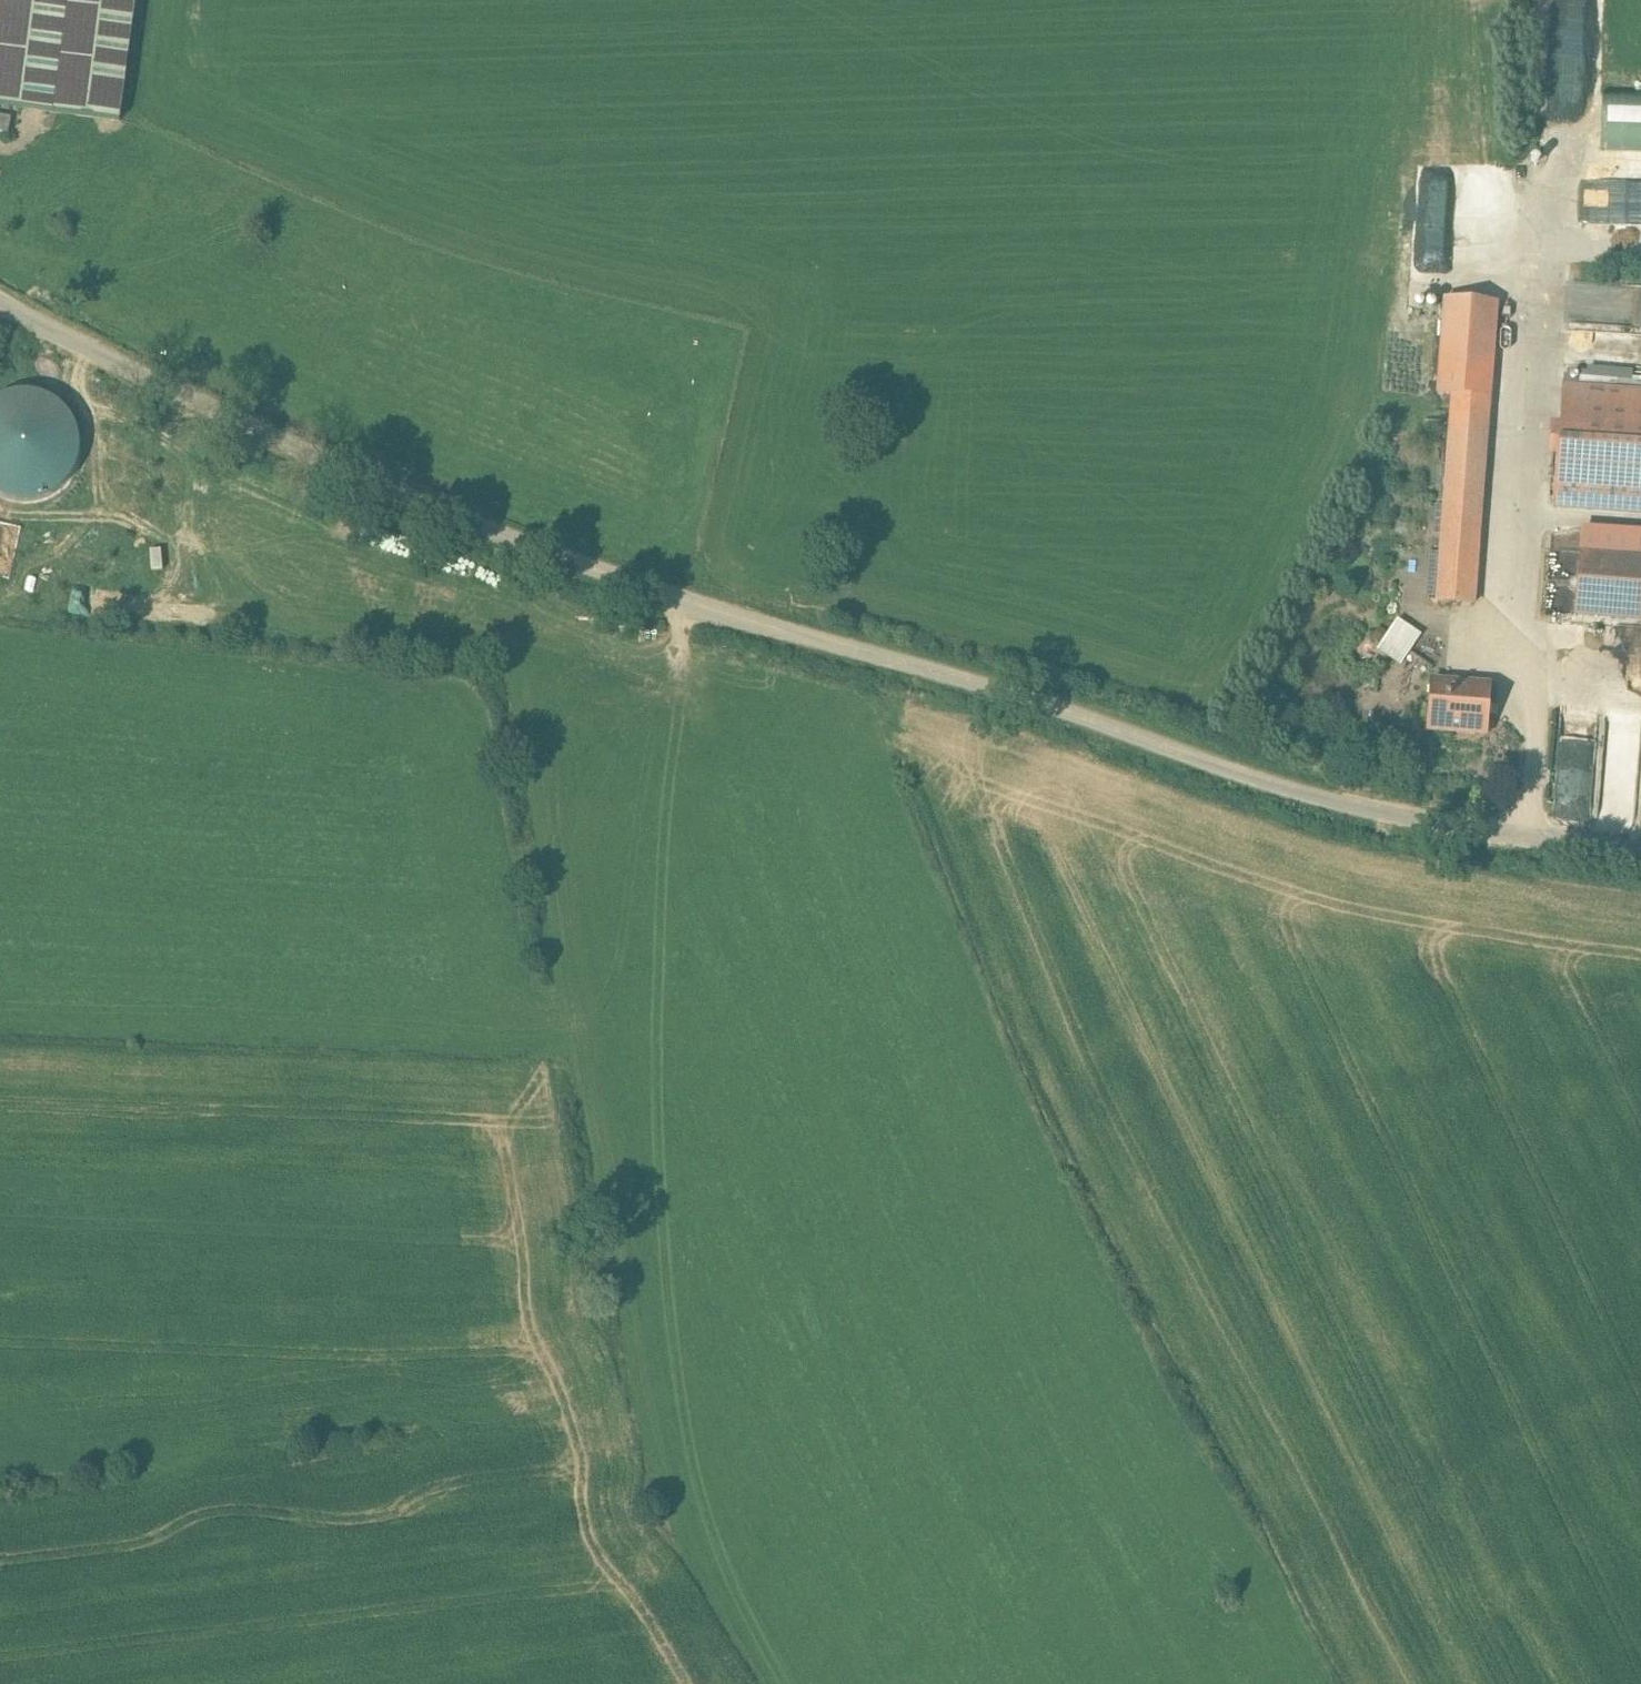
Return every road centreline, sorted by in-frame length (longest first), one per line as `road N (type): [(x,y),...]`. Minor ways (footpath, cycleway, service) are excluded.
road 1 (unclassified): [(1640,855),(1326,804),(1006,694),(582,565),(209,411),(0,303)]

